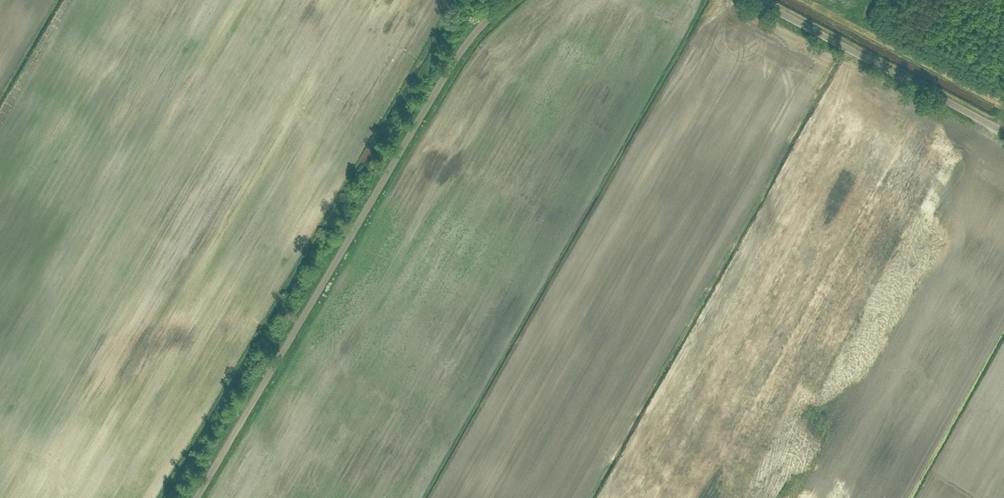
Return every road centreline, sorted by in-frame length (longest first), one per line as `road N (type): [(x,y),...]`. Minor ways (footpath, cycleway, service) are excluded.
road 1 (unclassified): [(197,497),(456,56),(509,0)]
road 2 (unclassified): [(1003,131),(755,0)]

